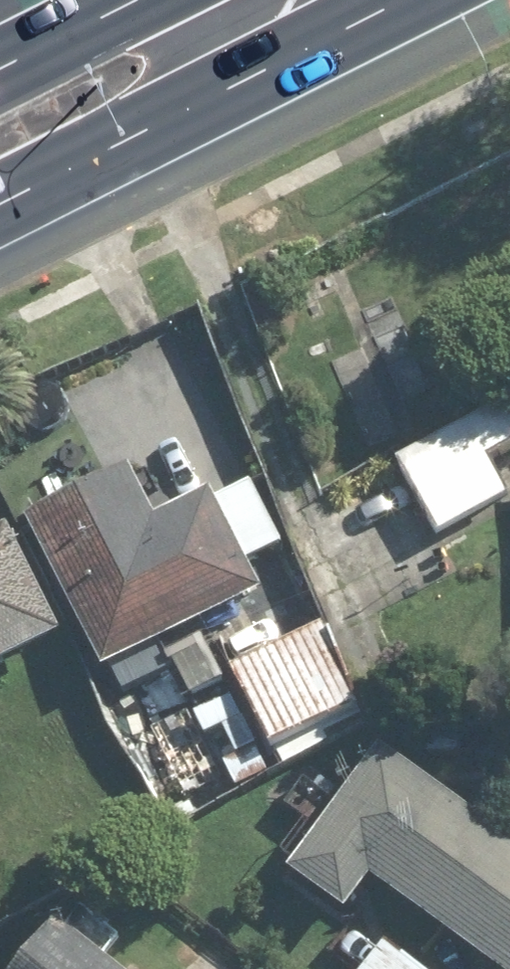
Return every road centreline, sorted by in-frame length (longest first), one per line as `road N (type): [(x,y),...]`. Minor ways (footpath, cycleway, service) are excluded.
road 1 (primary): [(431,0),(0,222)]
road 2 (primary): [(0,56),(109,0)]

